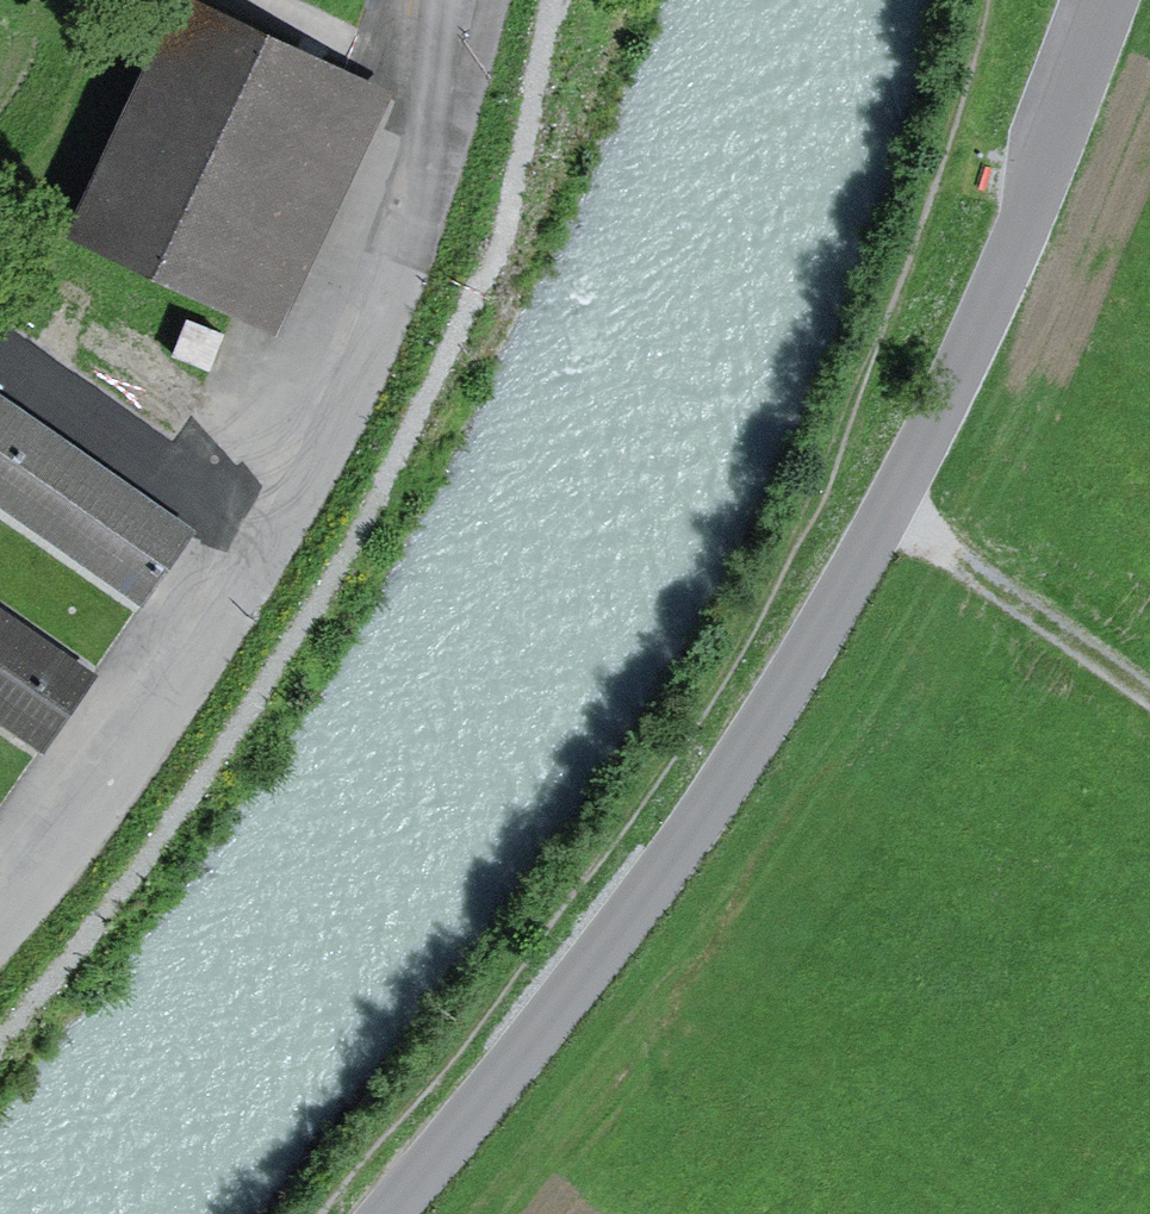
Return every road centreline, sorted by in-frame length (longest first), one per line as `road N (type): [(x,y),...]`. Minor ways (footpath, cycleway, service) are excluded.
road 1 (unclassified): [(387,1213),(572,996),(742,746),(980,325),(1106,0)]
road 2 (unclassified): [(481,0),(356,394),(245,600),(0,925)]
road 3 (track): [(888,497),(1149,691)]

